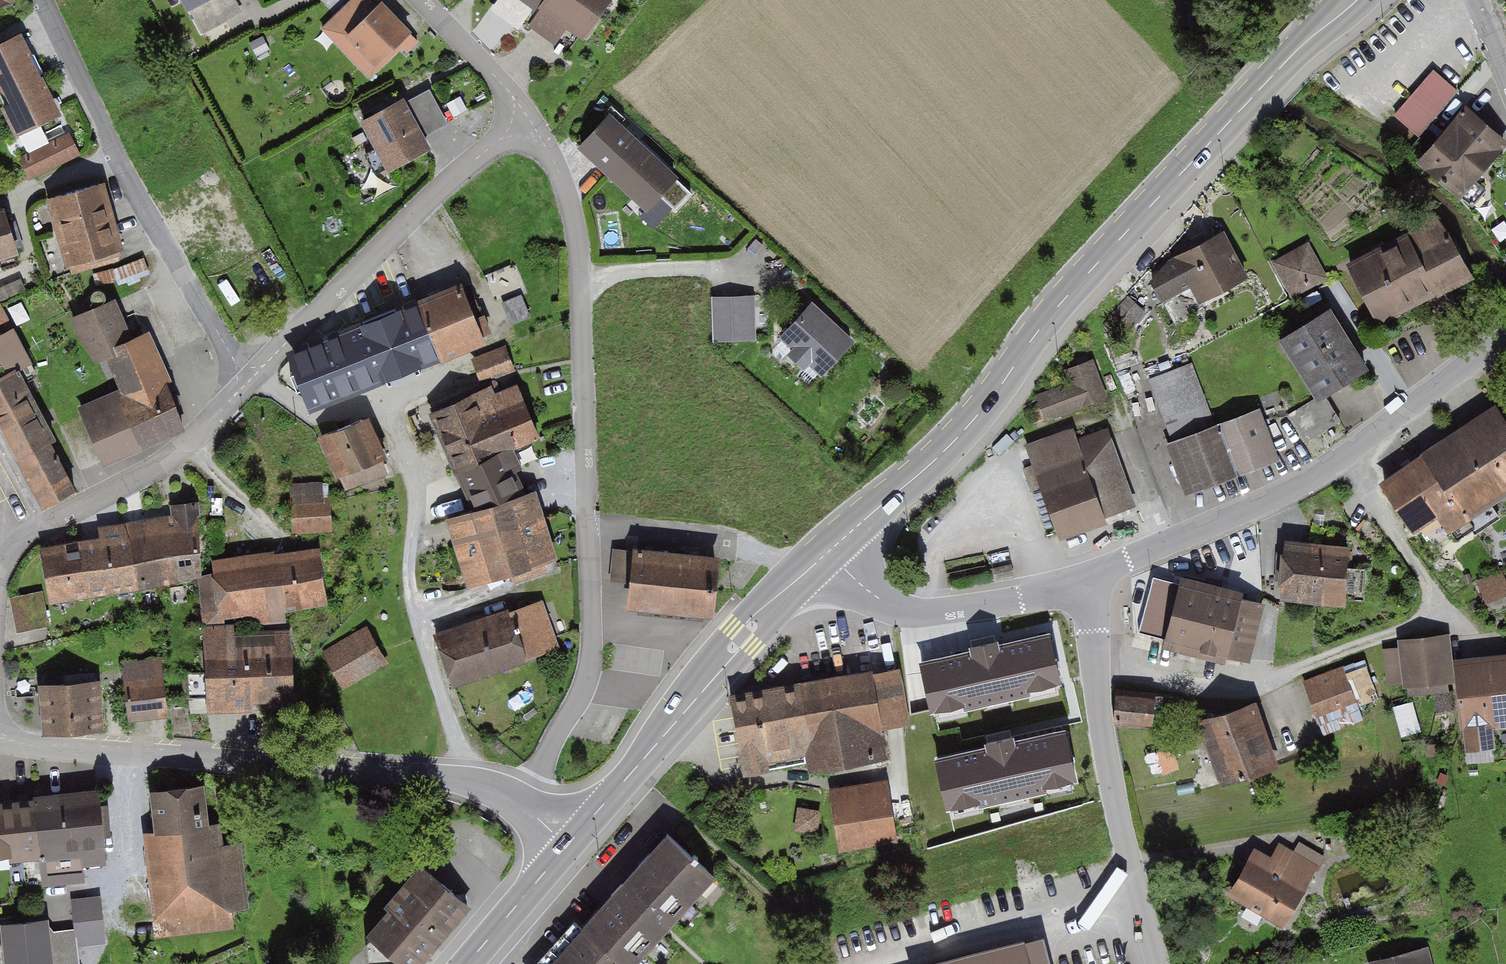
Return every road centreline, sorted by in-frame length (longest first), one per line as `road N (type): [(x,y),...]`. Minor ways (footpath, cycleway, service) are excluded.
road 1 (tertiary): [(1350,0),(1079,282),(944,451),(828,552)]
road 2 (residential): [(521,125),(545,145),(577,235),(592,641),(578,698),(519,802)]
road 3 (unclassified): [(0,734),(61,750),(460,779),(519,802)]
road 4 (residential): [(1086,594),(1125,560),(1259,505),(1346,458),(1505,333)]
road 5 (residential): [(244,374),(136,199),(44,0)]
road 6 (tertiary): [(828,552),(742,636),(569,844)]
road 7 (residential): [(1160,963),(1118,809),(1086,594)]
road 8 (residential): [(244,374),(271,359),(411,217),(521,125)]
road 9 (residential): [(0,577),(11,554),(43,524),(188,444),(244,374)]
road 10 (residential): [(828,552),(878,599),(906,609),(1086,594)]
road 11 (residential): [(521,125),(513,96),(421,0)]
road 12 (tertiary): [(569,844),(467,963)]

